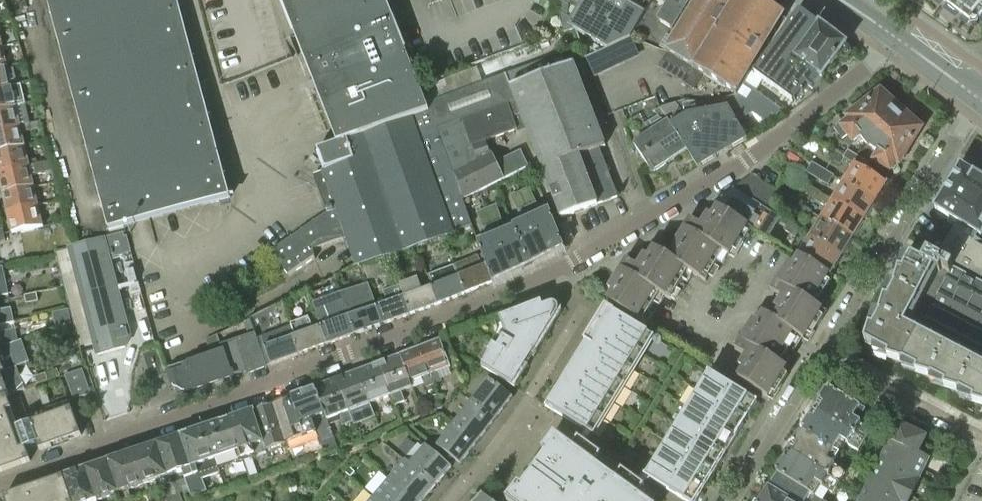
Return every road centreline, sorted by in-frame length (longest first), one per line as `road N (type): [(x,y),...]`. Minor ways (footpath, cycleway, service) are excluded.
road 1 (residential): [(898,37),(746,159),(530,282),(0,482)]
road 2 (residential): [(981,99),(825,354)]
road 3 (residential): [(981,437),(825,354)]
road 4 (residential): [(825,354),(733,500)]

